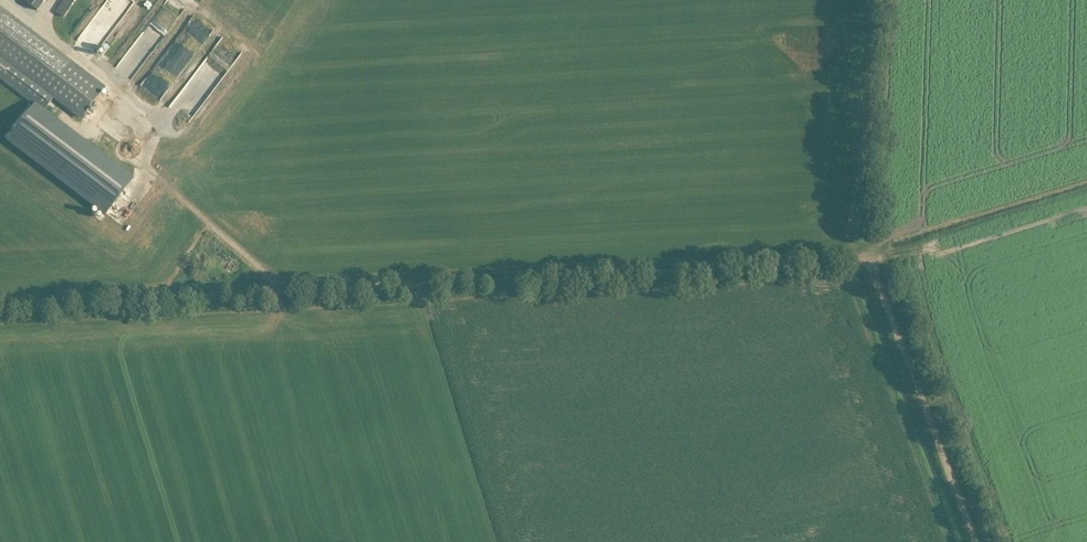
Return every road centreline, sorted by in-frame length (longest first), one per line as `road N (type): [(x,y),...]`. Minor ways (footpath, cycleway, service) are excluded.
road 1 (track): [(972,541),(864,262),(0,304)]

